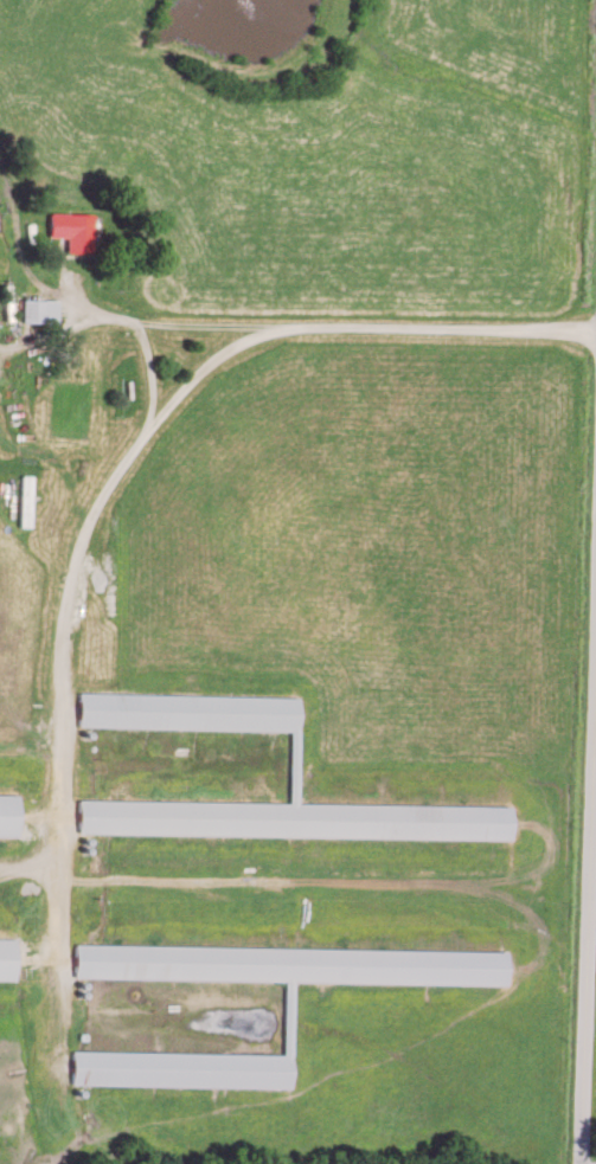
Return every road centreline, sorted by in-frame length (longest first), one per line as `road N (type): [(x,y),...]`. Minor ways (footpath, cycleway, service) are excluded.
road 1 (residential): [(595,334),(267,328),(217,355),(146,427),(84,534),(66,591),(45,1091)]
road 2 (residential): [(578,1163),(595,292)]

